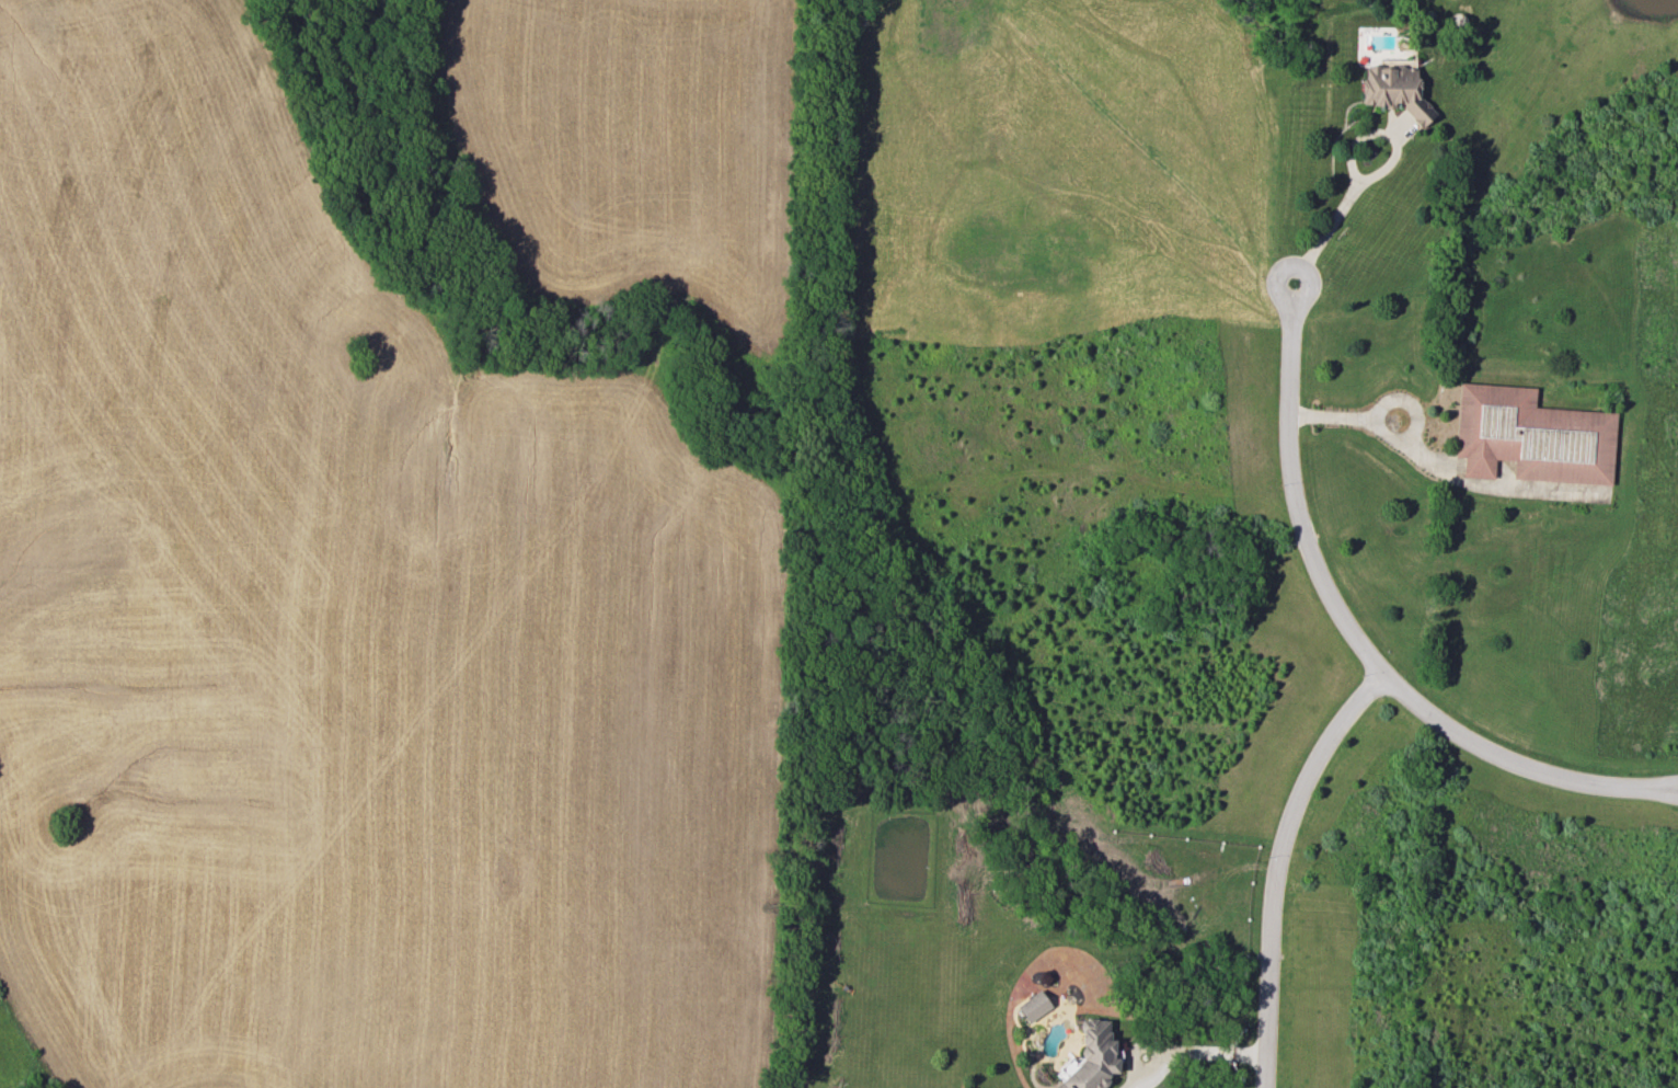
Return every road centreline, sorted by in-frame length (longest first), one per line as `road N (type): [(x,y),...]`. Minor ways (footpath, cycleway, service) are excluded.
road 1 (residential): [(1677,790),(1518,767),(1416,707),(1338,611),(1296,520),(1286,420),(1291,283)]
road 2 (residential): [(1382,665),(1311,771),(1282,840),(1263,1087)]

